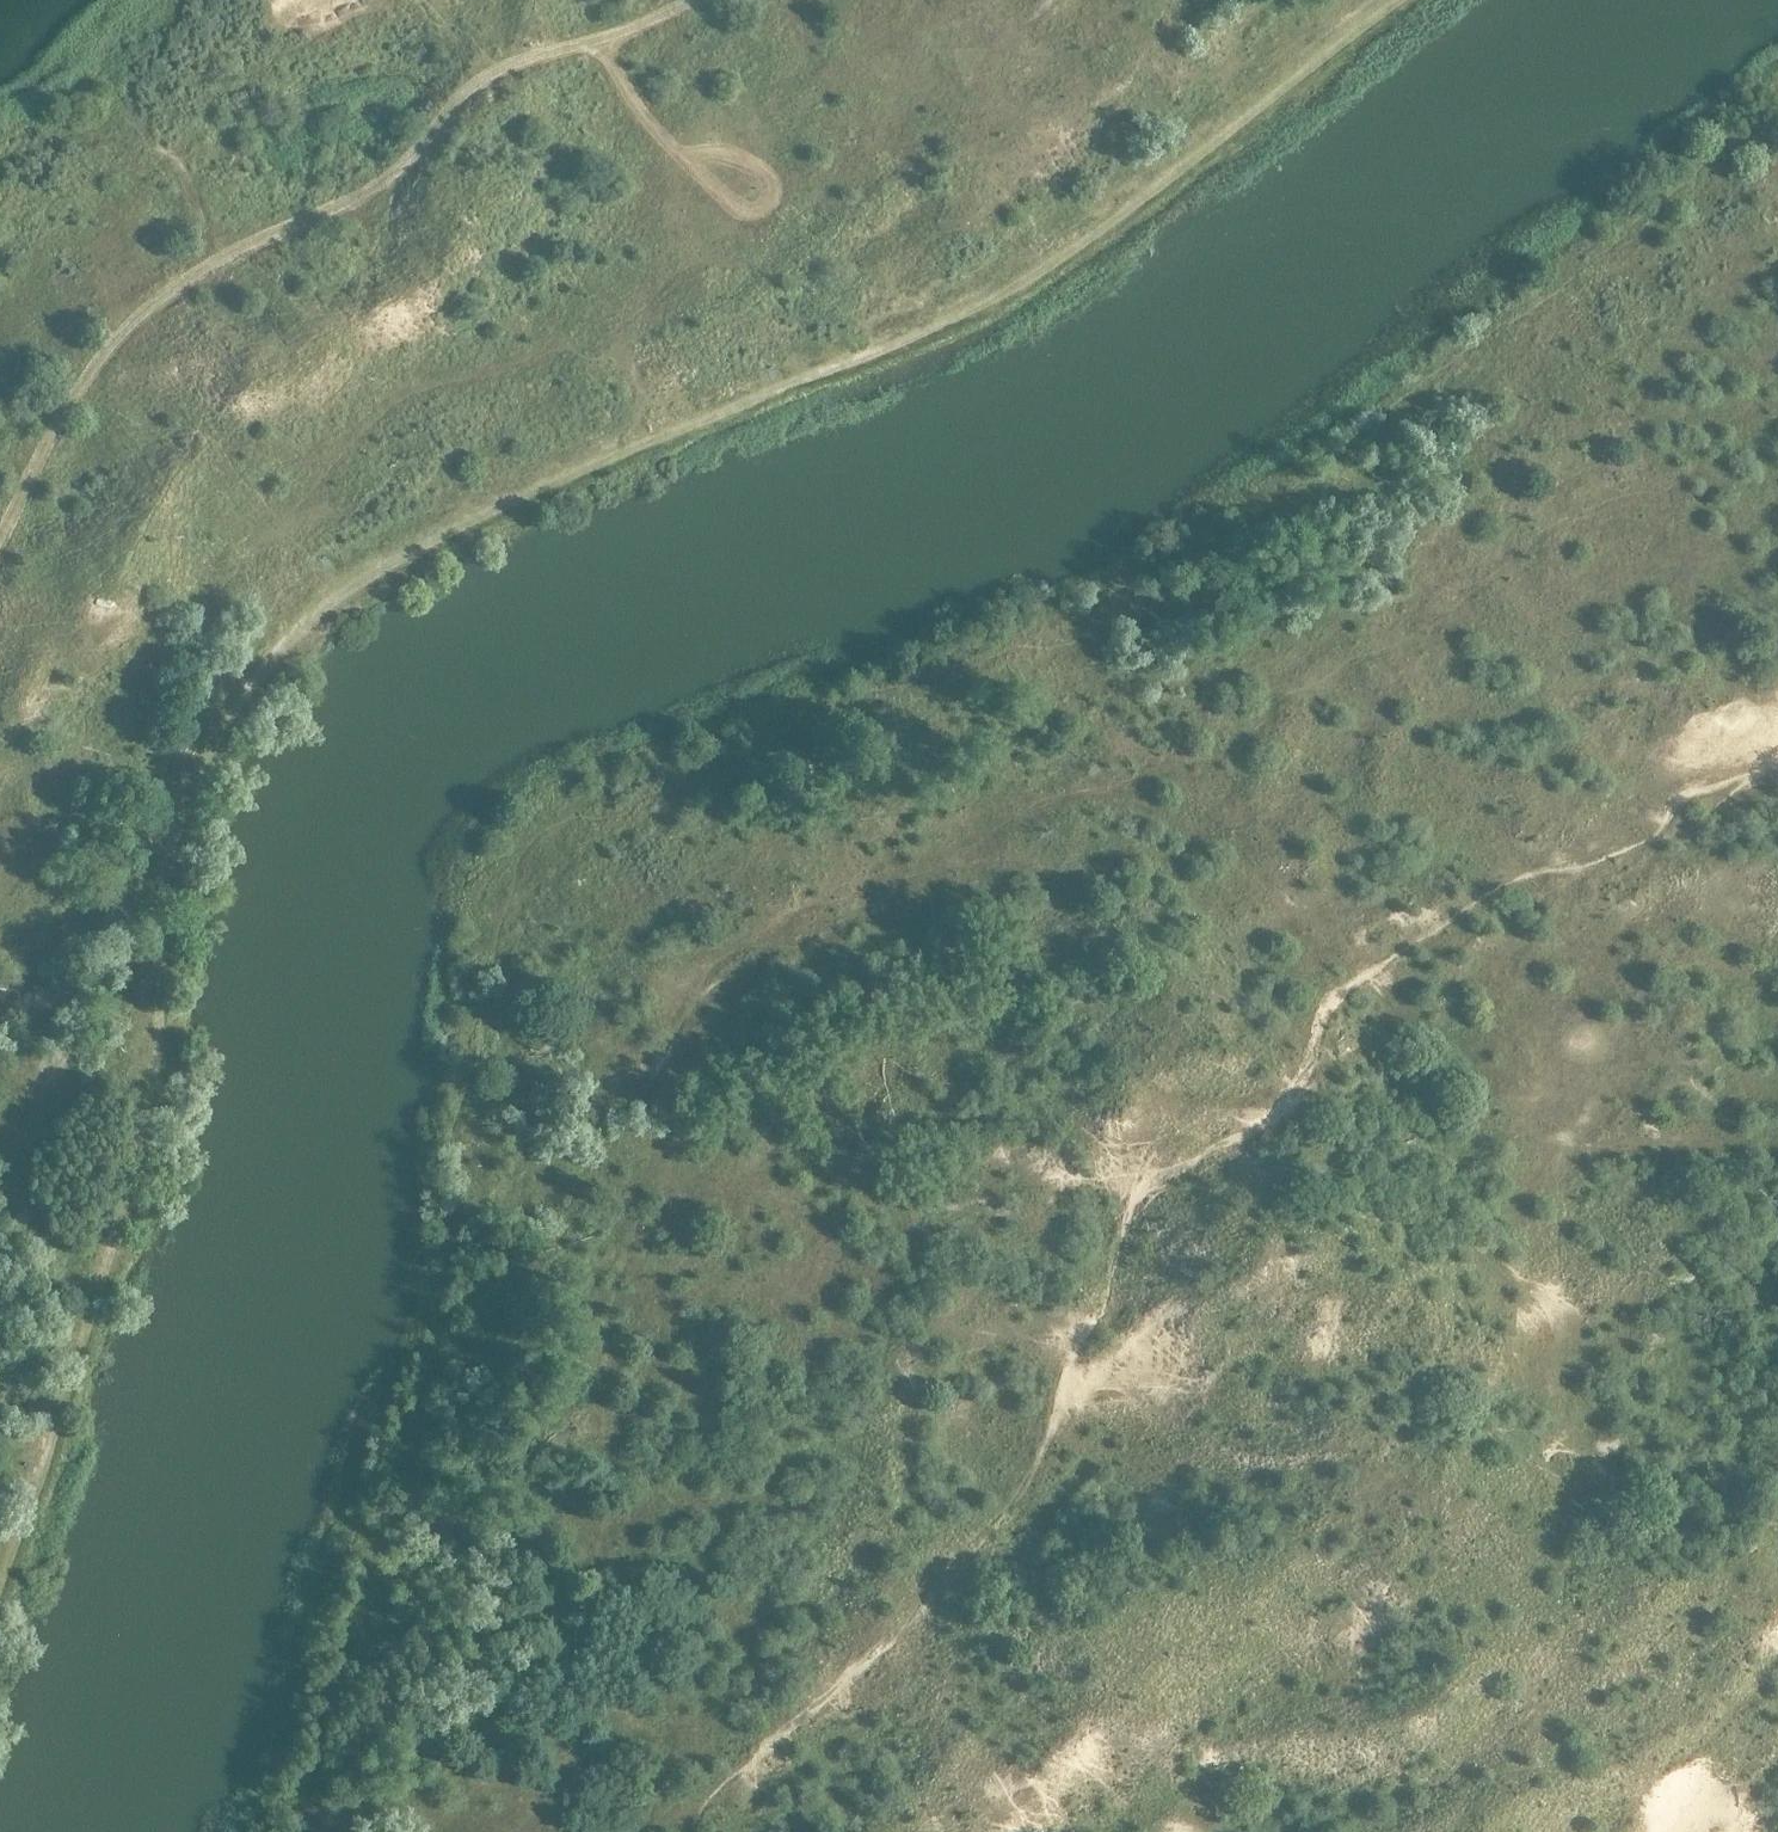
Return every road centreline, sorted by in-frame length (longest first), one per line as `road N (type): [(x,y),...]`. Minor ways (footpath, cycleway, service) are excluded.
road 1 (track): [(695,0),(482,75),(376,187),(220,259),(138,315),(75,395),(0,540)]

